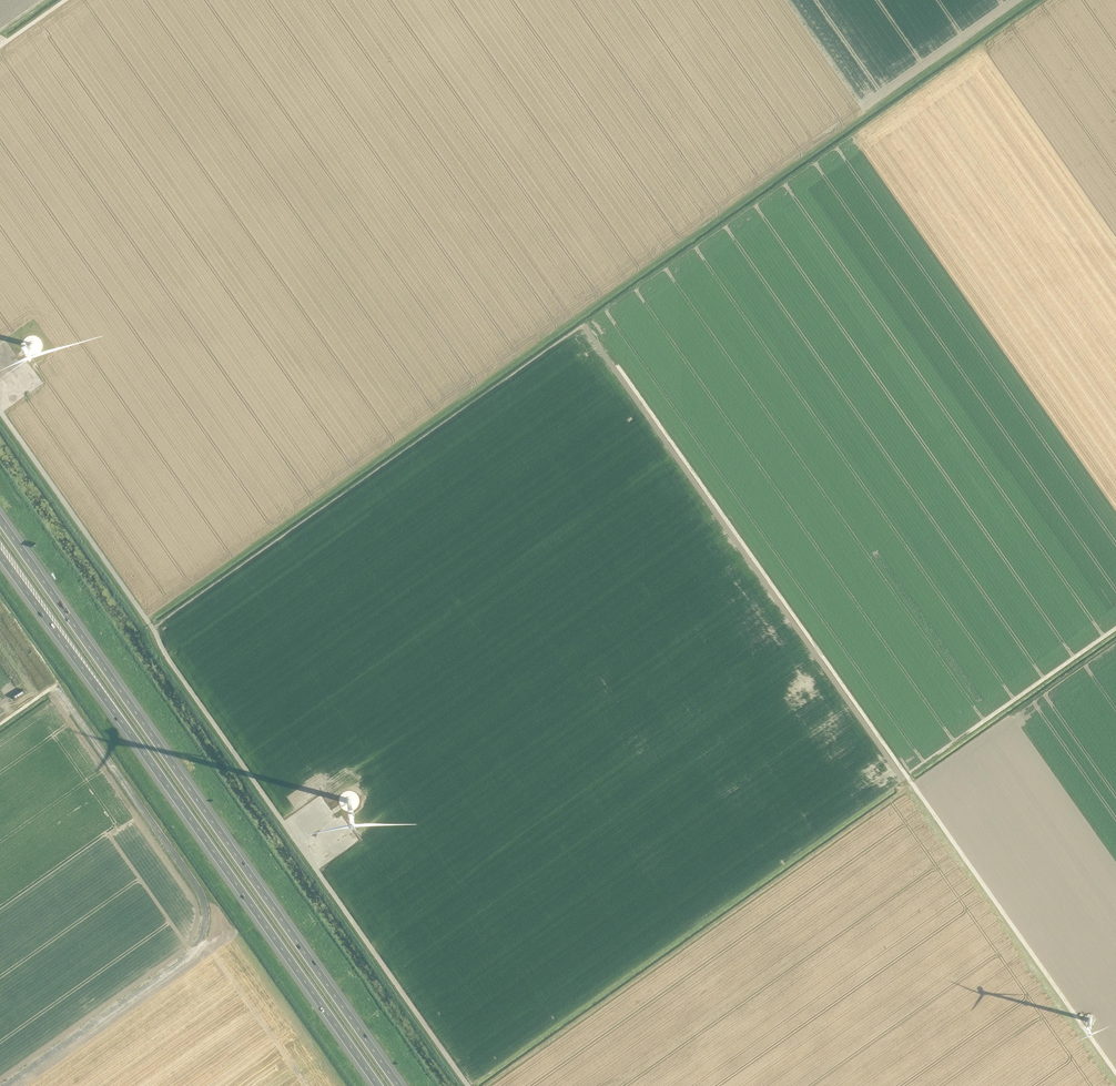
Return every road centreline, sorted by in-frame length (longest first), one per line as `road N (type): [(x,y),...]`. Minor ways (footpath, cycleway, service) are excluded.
road 1 (motorway): [(402,1085),(0,518)]
road 2 (motorway): [(0,550),(378,1085)]
road 3 (track): [(8,1085),(182,963),(196,949),(204,912),(198,889),(56,689),(0,723)]

